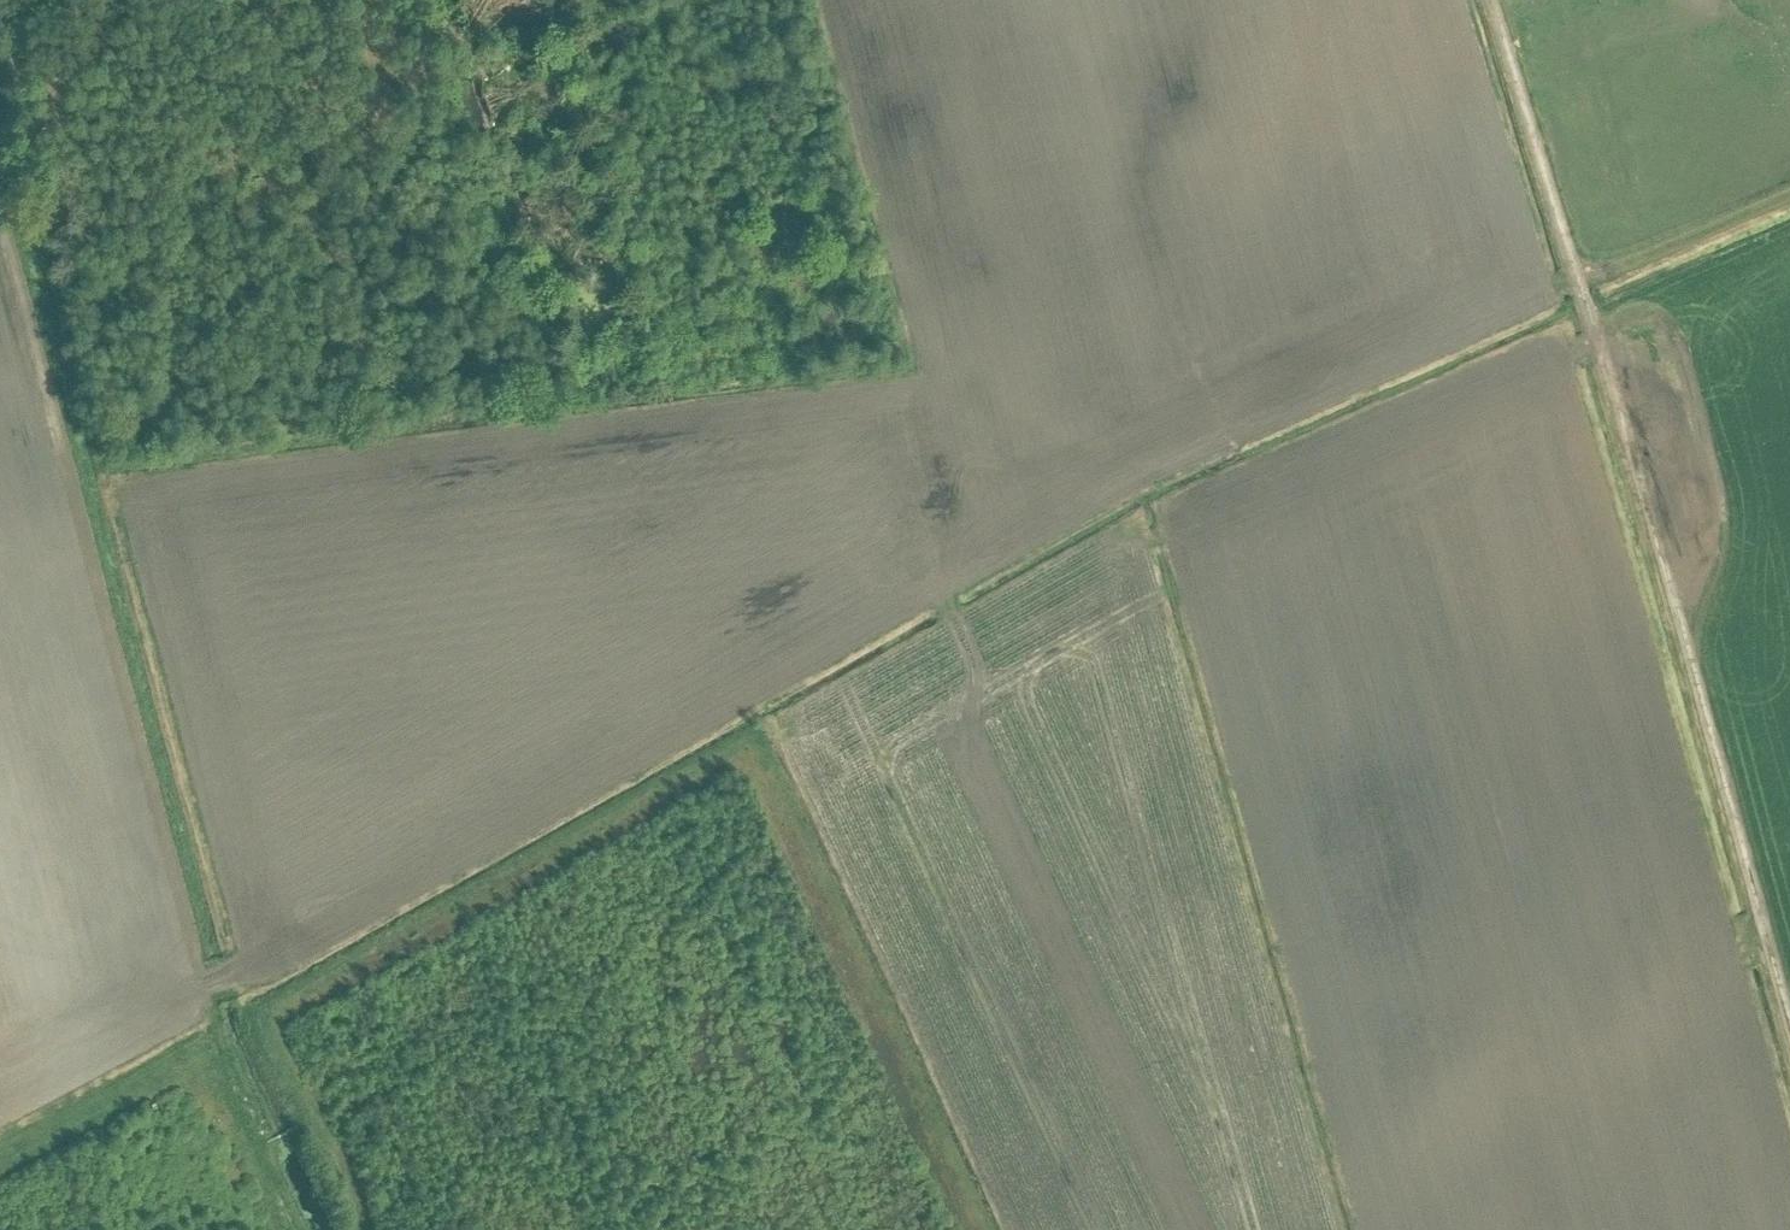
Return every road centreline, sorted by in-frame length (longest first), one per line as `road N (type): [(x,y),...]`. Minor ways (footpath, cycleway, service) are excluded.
road 1 (track): [(1789,1014),(1493,0)]

